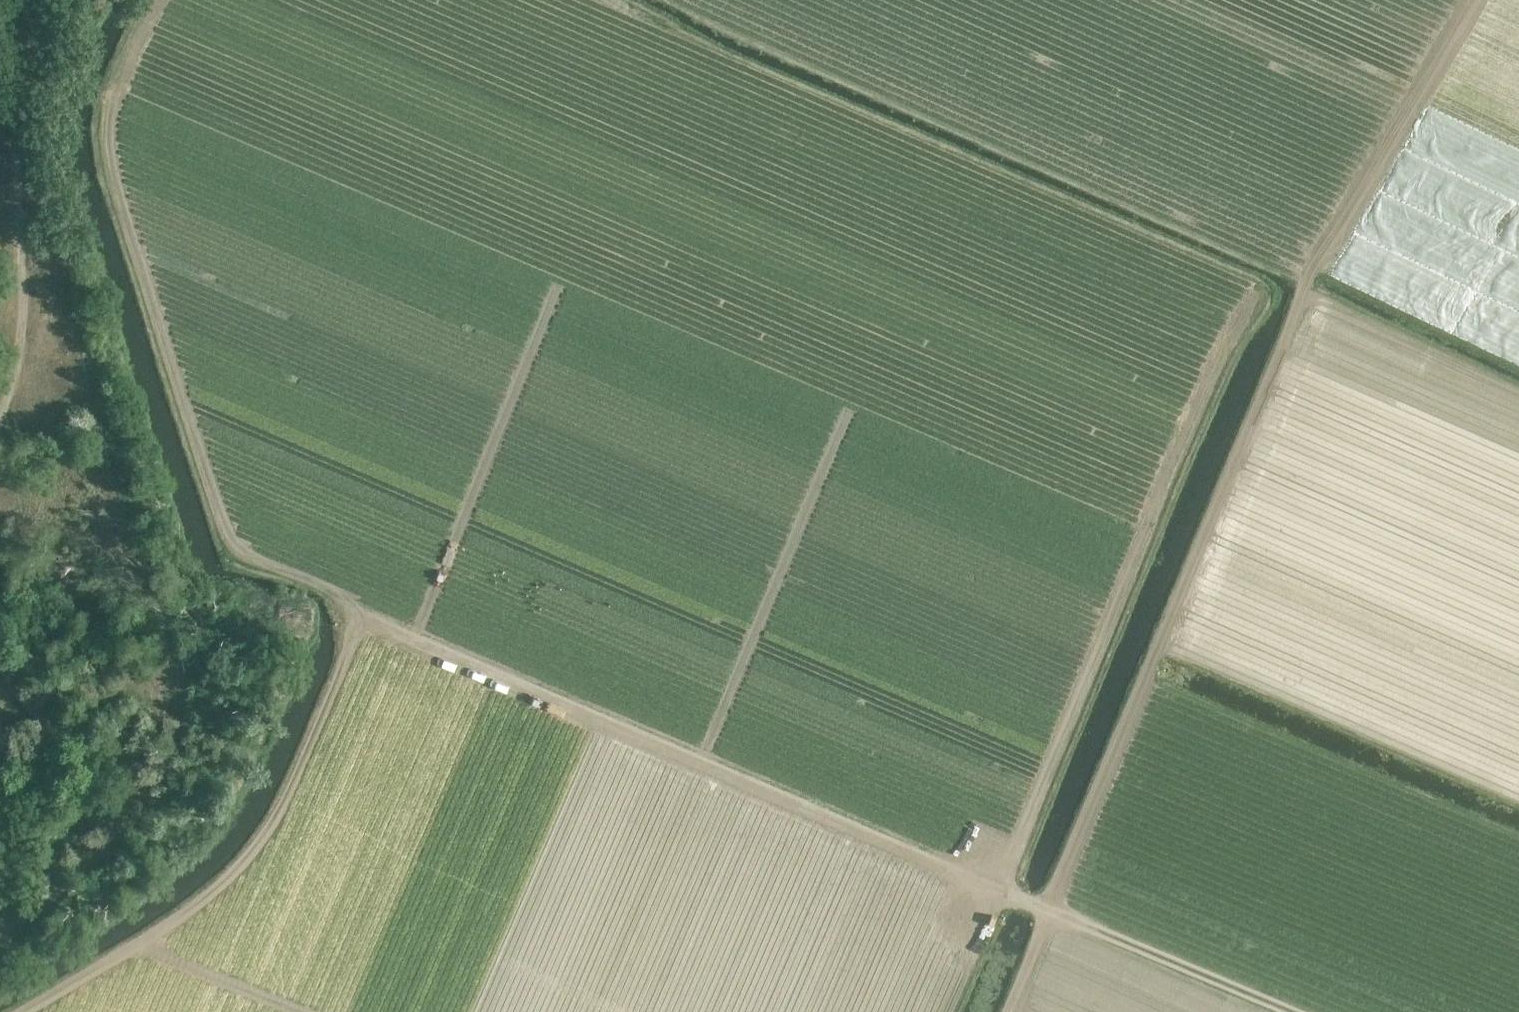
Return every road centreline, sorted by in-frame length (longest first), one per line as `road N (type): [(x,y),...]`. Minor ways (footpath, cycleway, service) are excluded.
road 1 (track): [(156,0),(103,122),(228,545),(1291,1011)]
road 2 (track): [(1043,906),(1297,308),(1302,266),(1462,0)]

